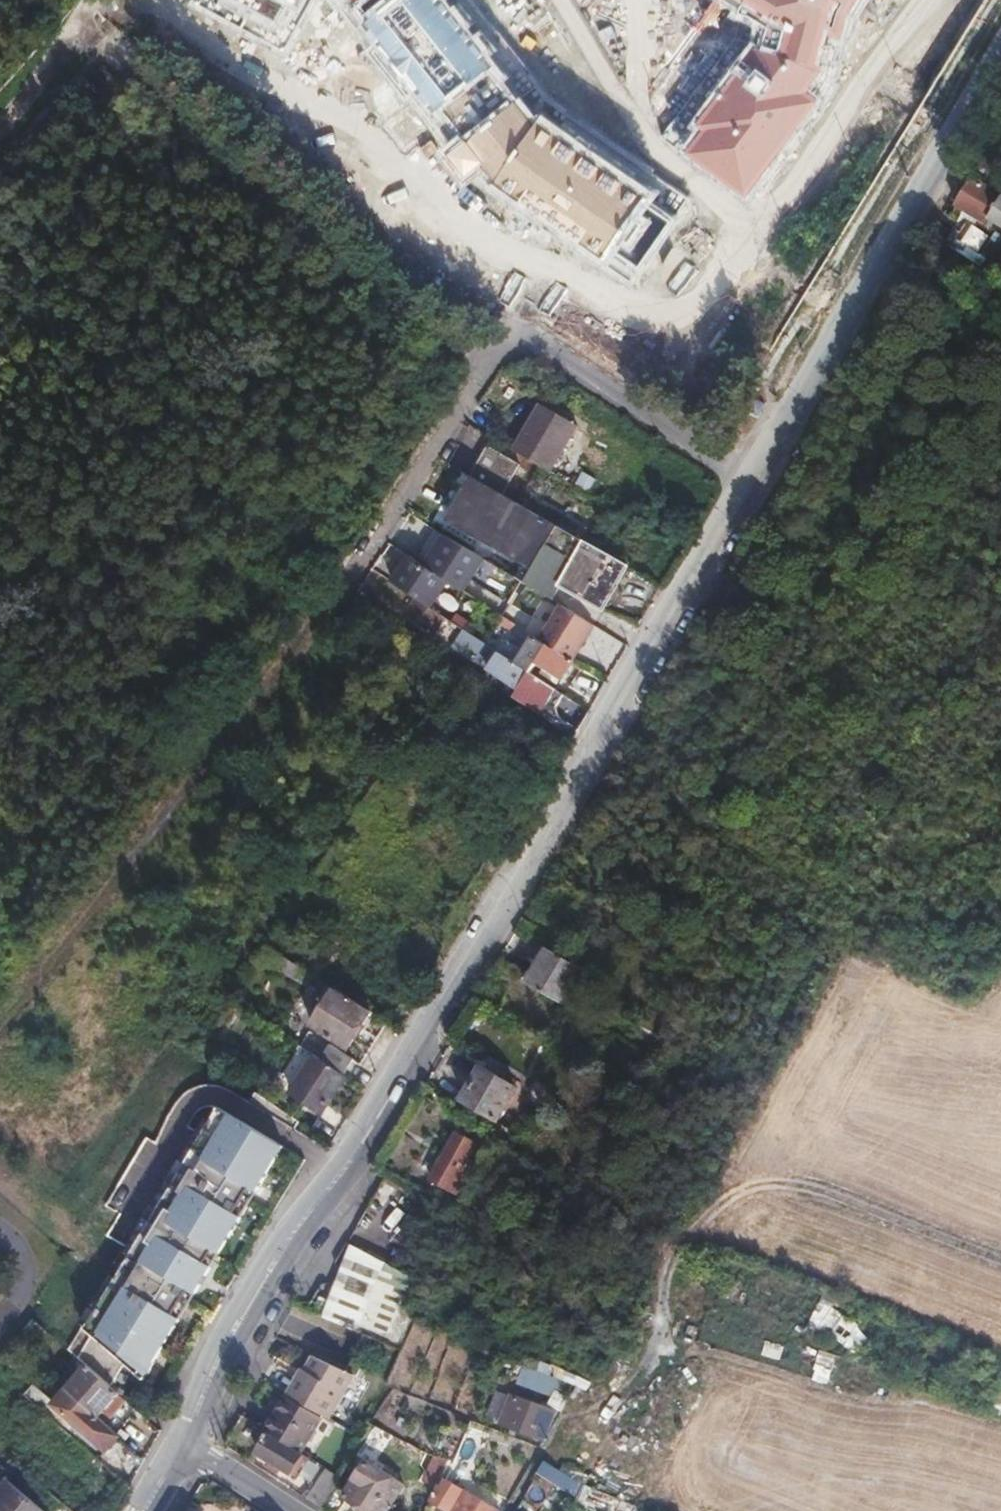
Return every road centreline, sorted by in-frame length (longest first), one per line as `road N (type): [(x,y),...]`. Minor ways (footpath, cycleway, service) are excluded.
road 1 (tertiary): [(748,480),(365,1140),(289,1240),(218,1358),(185,1445)]
road 2 (residential): [(928,0),(808,169),(744,236),(699,307),(680,315),(608,299),(544,269)]
road 3 (tertiary): [(1000,44),(748,480)]
road 4 (residential): [(544,269),(509,253),(338,113),(269,80),(185,0)]
road 5 (residential): [(517,319),(350,577)]
road 6 (residential): [(748,480),(517,319)]
road 7 (residential): [(185,1445),(292,1510)]

